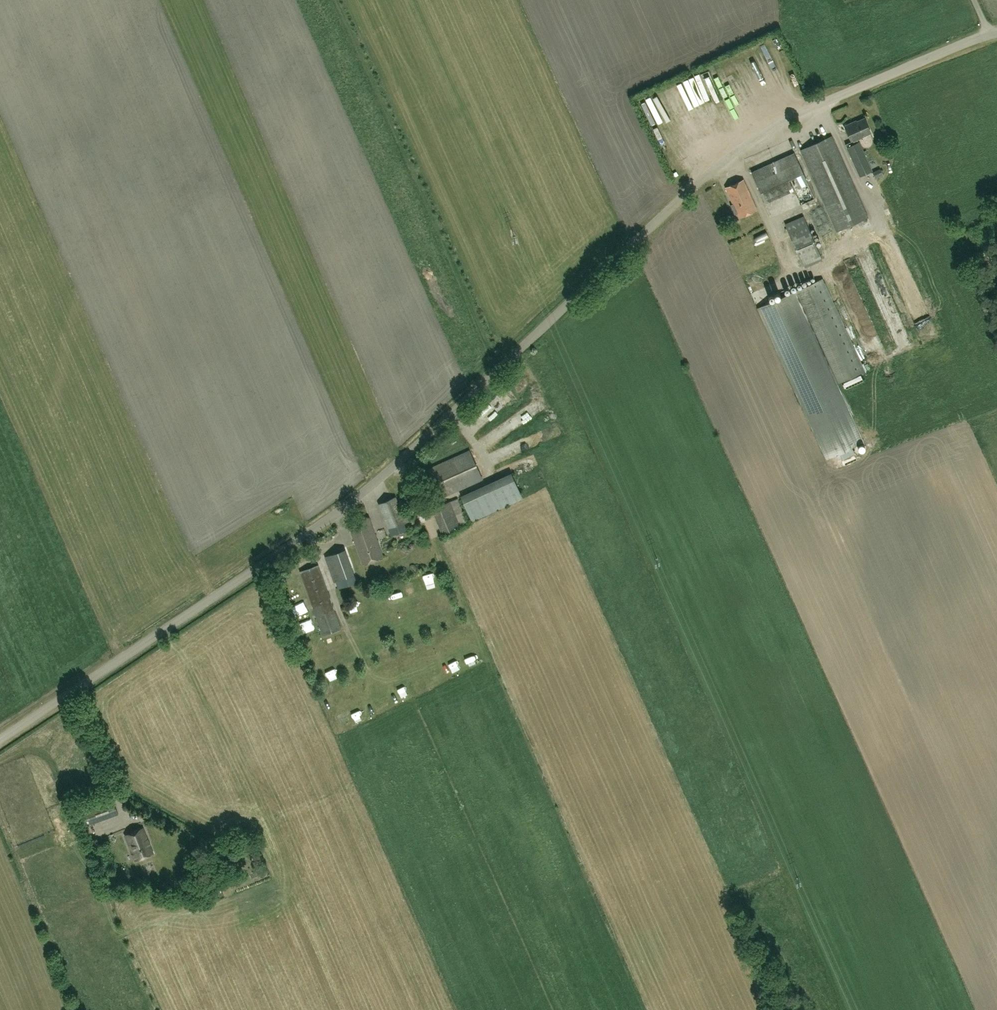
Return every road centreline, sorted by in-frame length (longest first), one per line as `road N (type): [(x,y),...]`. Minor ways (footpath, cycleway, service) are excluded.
road 1 (unclassified): [(0,737),(349,504),(749,142),(856,89),(996,33)]

